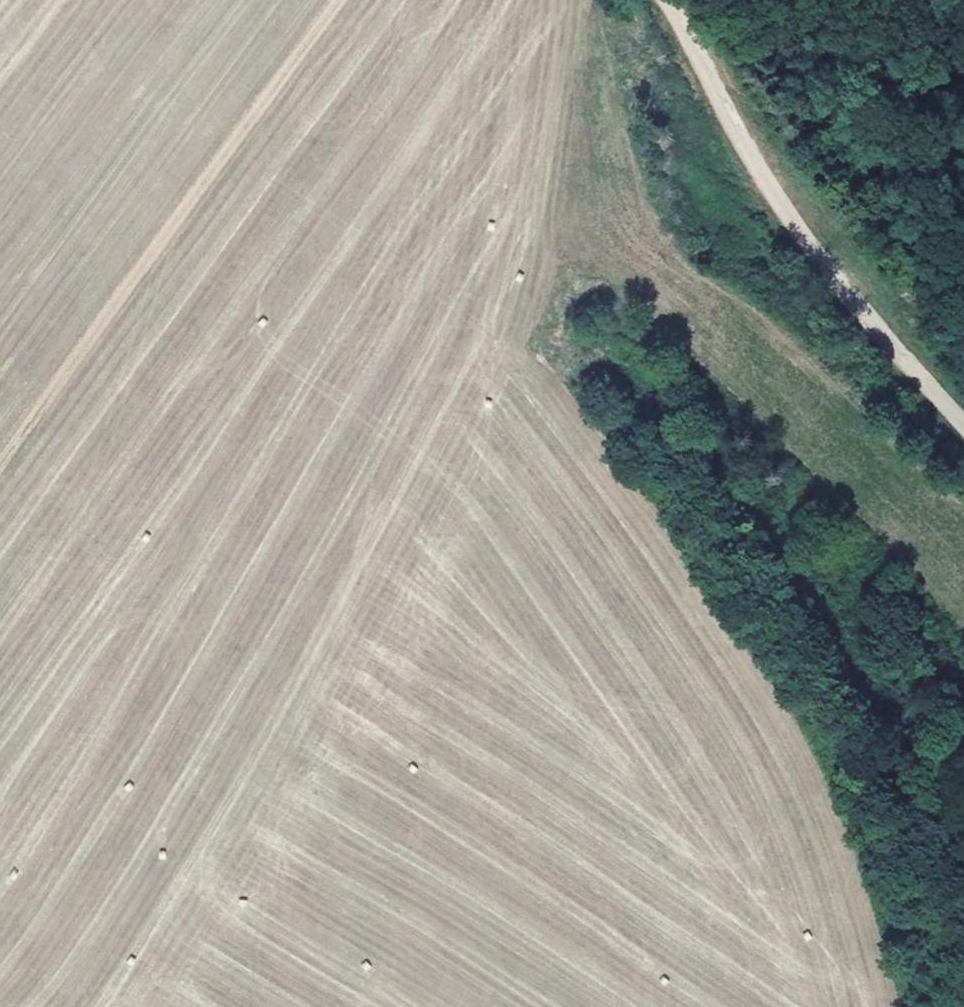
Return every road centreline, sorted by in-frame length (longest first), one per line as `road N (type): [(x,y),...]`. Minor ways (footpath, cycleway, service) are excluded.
road 1 (track): [(338,0),(0,459)]
road 2 (track): [(963,424),(773,197),(664,0)]

